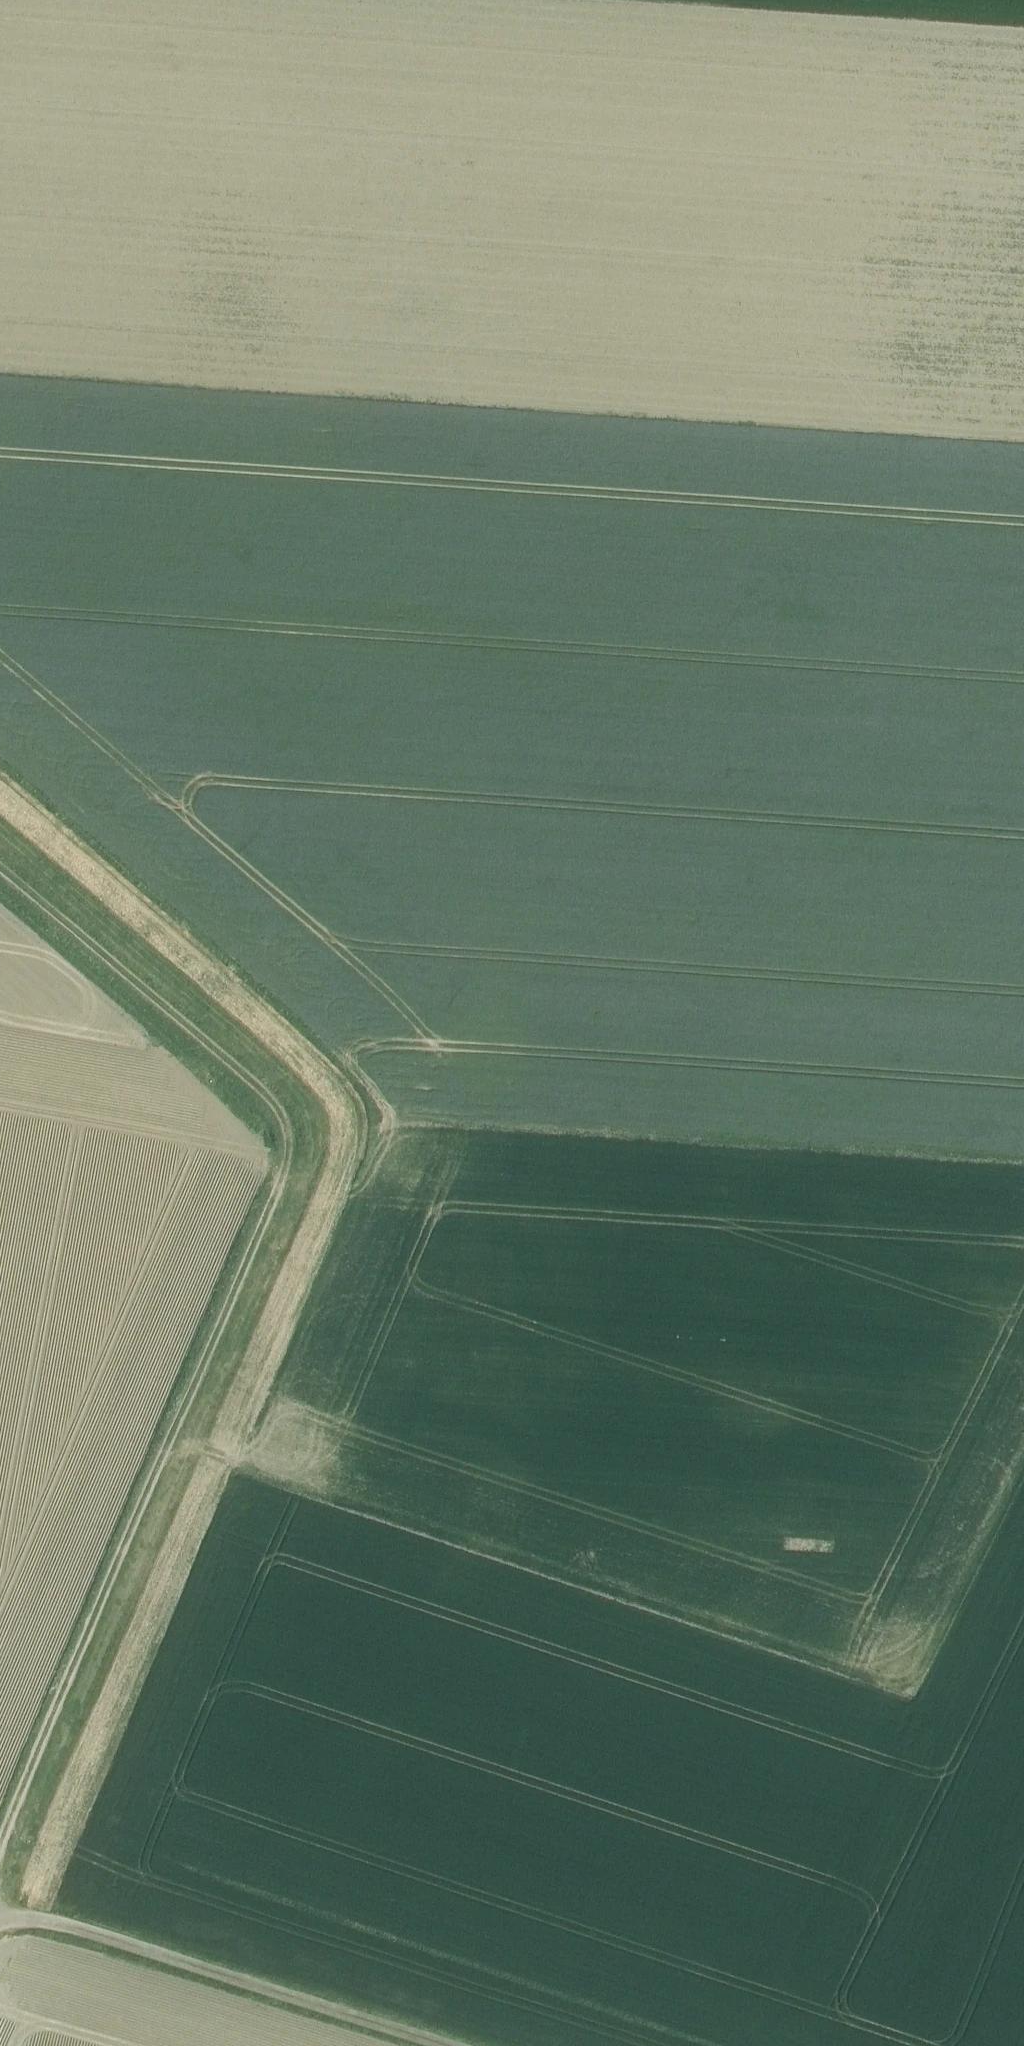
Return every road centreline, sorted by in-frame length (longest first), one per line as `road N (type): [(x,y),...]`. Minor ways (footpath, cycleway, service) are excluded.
road 1 (track): [(0,1838),(290,1139),(268,1097),(0,866)]
road 2 (track): [(445,2045),(101,1935),(55,1923),(0,1923)]

